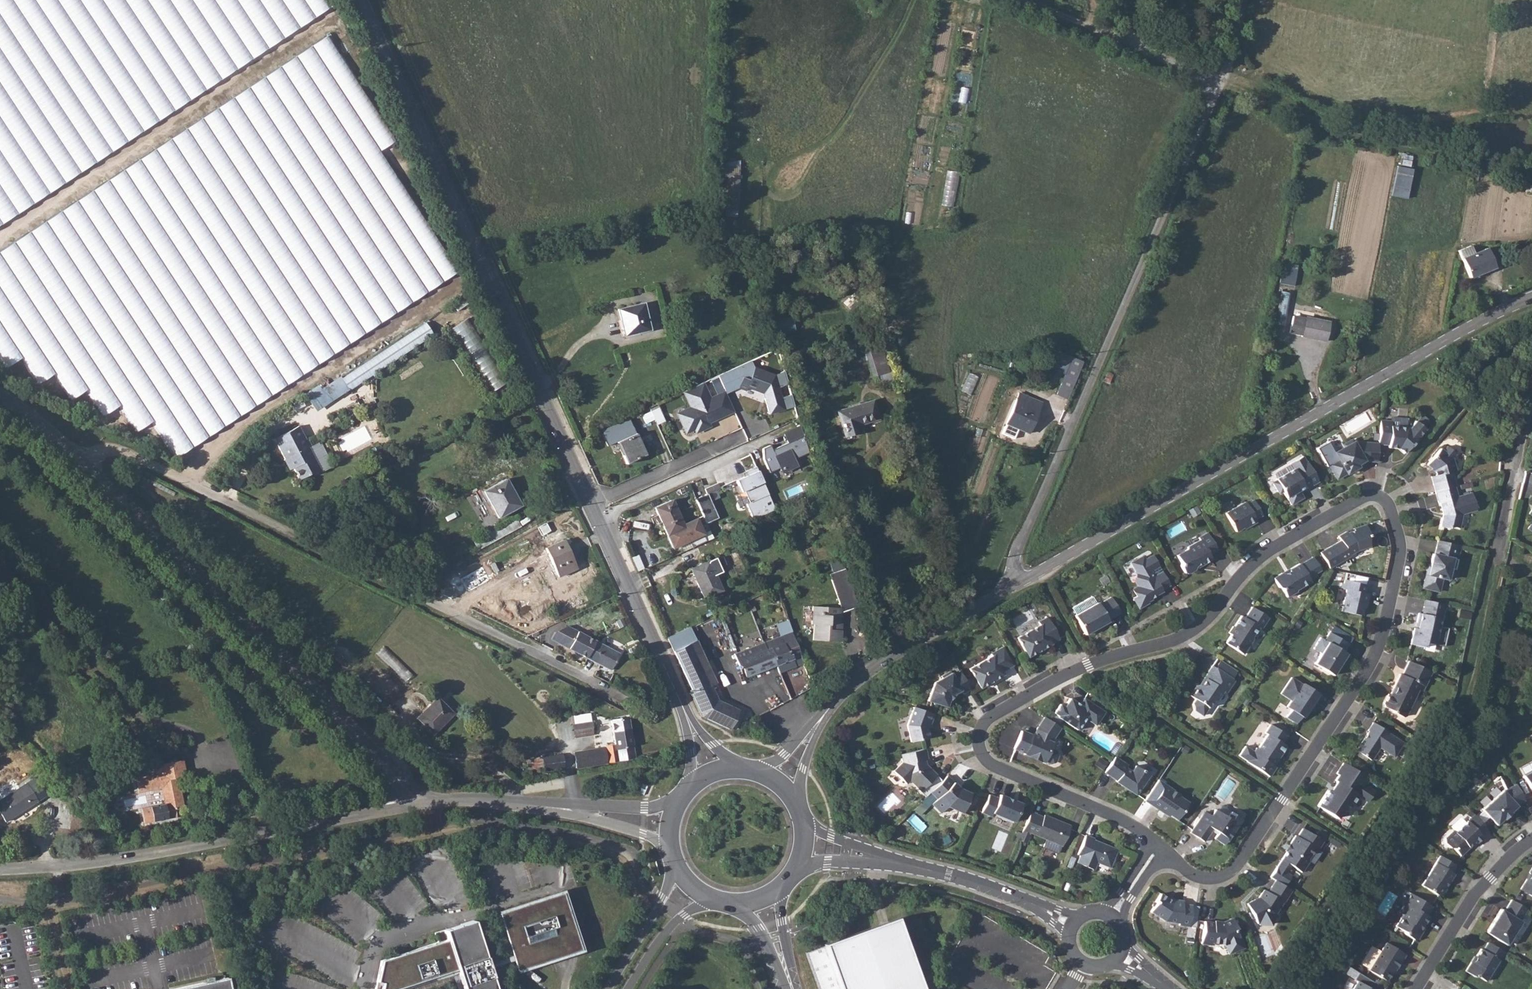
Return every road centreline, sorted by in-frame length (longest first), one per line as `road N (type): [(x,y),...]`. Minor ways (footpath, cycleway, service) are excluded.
road 1 (residential): [(1160,848),(1204,880),(1237,868),(1345,707),(1378,654),(1401,561),(1387,503),(1365,499),(1266,555),(1183,639),(1088,665),(989,721),(980,735),(988,762),(1003,771),(1134,827)]
road 2 (secondary): [(359,0),(679,701)]
road 3 (unclassified): [(1008,592),(1016,552),(1221,80),(1130,42)]
road 4 (unclassified): [(1008,592),(1339,397),(1531,296)]
road 5 (residential): [(86,465),(109,458),(140,467),(604,686)]
road 6 (unclassified): [(419,805),(86,465)]
road 7 (unclassified): [(419,805),(111,862),(0,870)]
road 8 (track): [(1221,80),(1350,132),(1531,167)]
road 9 (unclassified): [(775,783),(863,676),(1008,592)]
road 10 (unclassified): [(671,831),(491,804),(419,805)]
road 11 (residential): [(1531,842),(1473,896),(1416,988)]
road 12 (residential): [(866,856),(1032,903)]
road 13 (residential): [(1531,379),(1500,537)]
road 14 (residential): [(674,858),(663,898),(607,988)]
road 15 (residential): [(628,988),(677,922),(710,900)]

